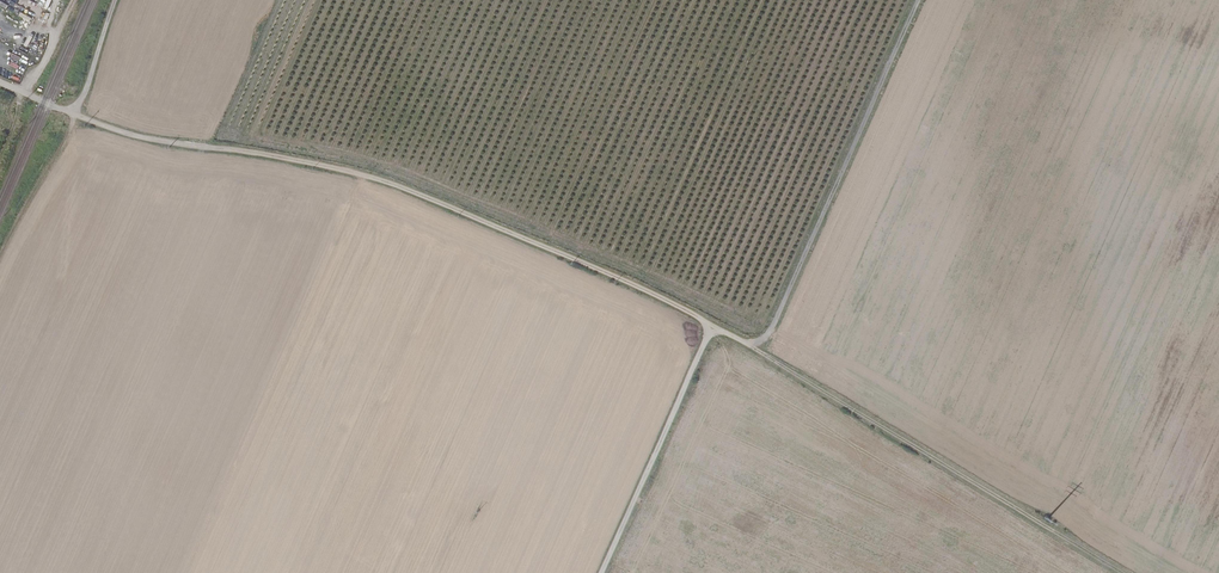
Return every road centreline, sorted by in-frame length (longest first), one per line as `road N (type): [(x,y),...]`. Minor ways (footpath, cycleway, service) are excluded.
road 1 (track): [(75,115),(161,143),(317,164),(421,193),(751,345)]
road 2 (track): [(751,345),(1125,572)]
road 3 (track): [(919,0),(771,330),(751,345)]
road 4 (track): [(597,572),(712,326)]
road 5 (track): [(0,257),(75,115)]
road 6 (track): [(75,115),(115,0)]

